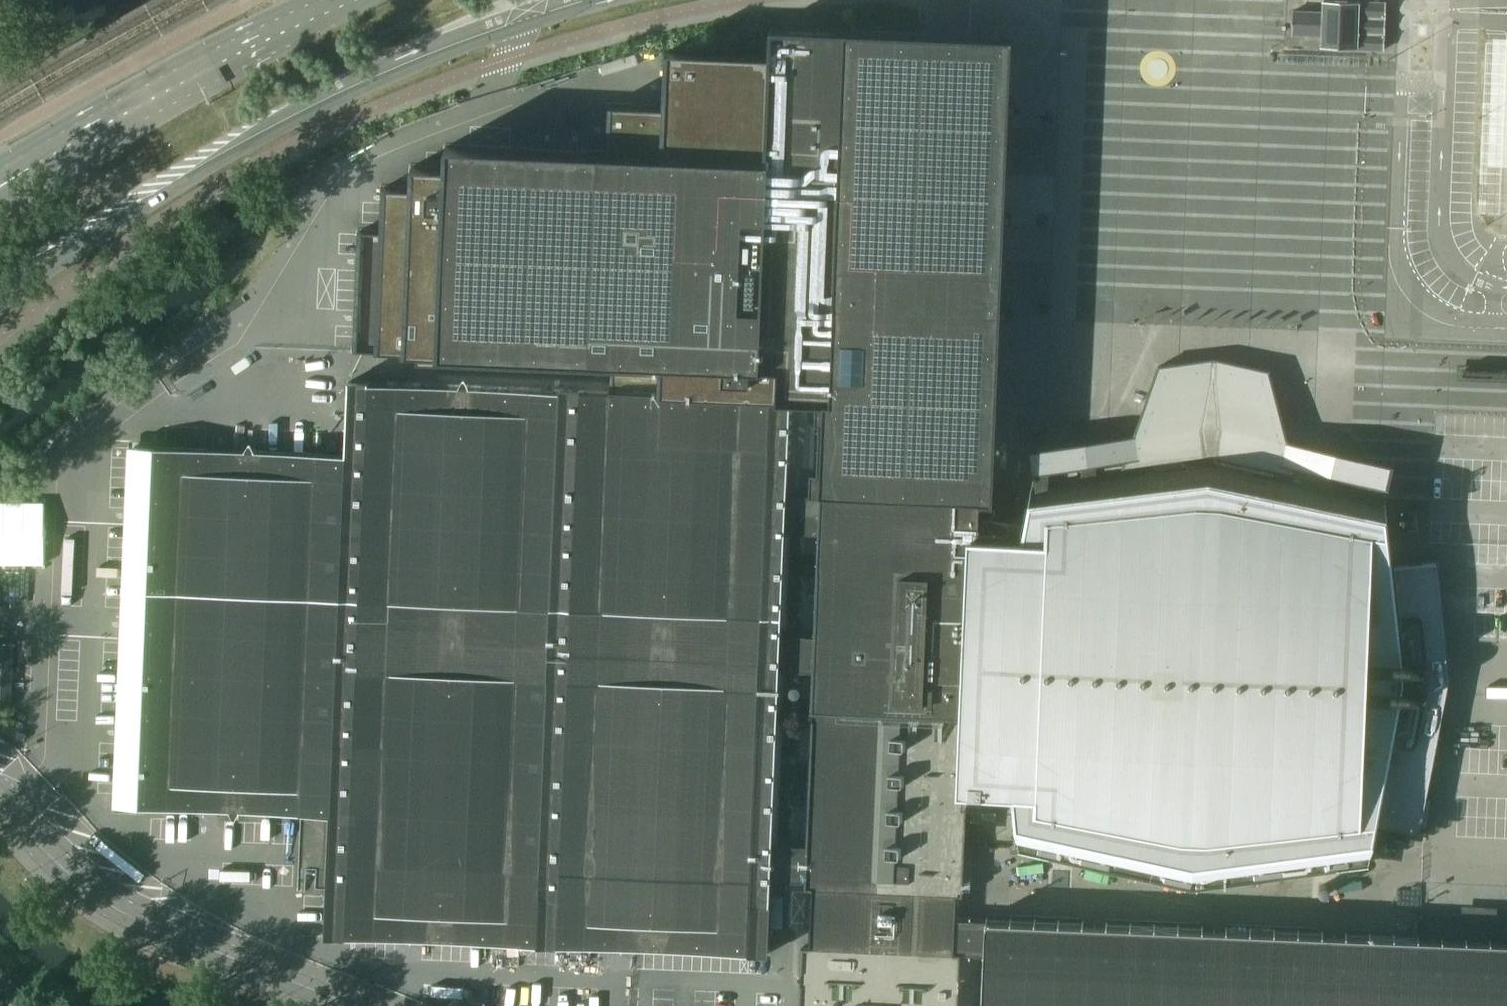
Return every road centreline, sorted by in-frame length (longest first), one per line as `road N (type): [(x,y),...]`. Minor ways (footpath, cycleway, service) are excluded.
road 1 (secondary): [(0,296),(164,192),(328,105),(525,16),(580,0)]
road 2 (unclassified): [(353,1005),(112,906),(65,873),(0,804)]
road 3 (secondary): [(309,0),(0,168)]

